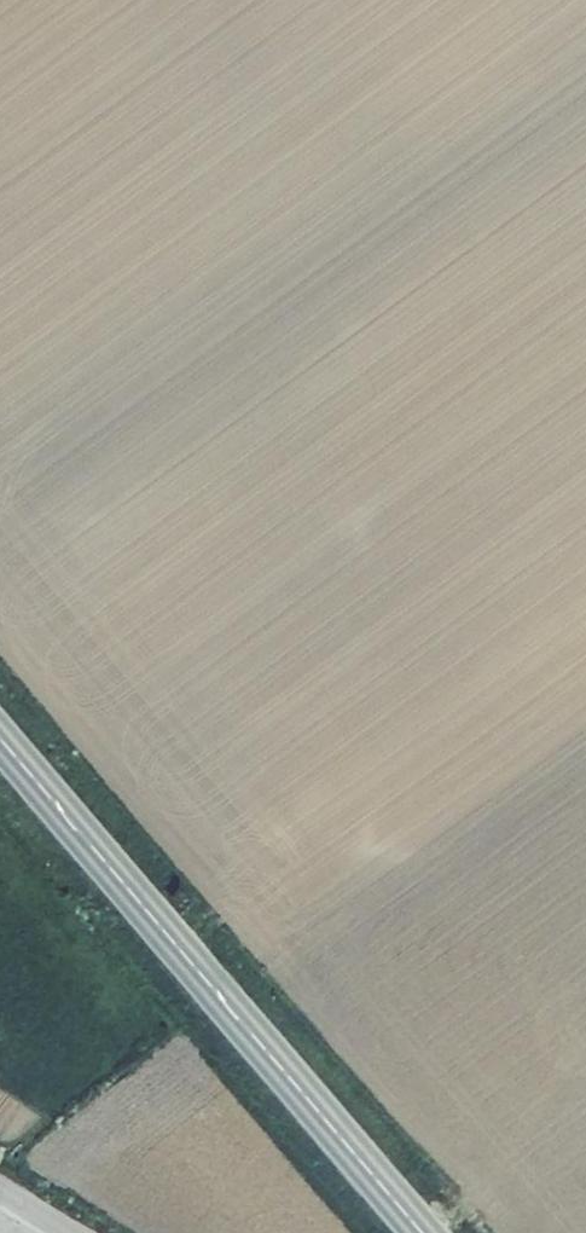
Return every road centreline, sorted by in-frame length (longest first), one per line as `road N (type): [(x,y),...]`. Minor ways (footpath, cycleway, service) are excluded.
road 1 (secondary): [(423,1232),(0,738)]

